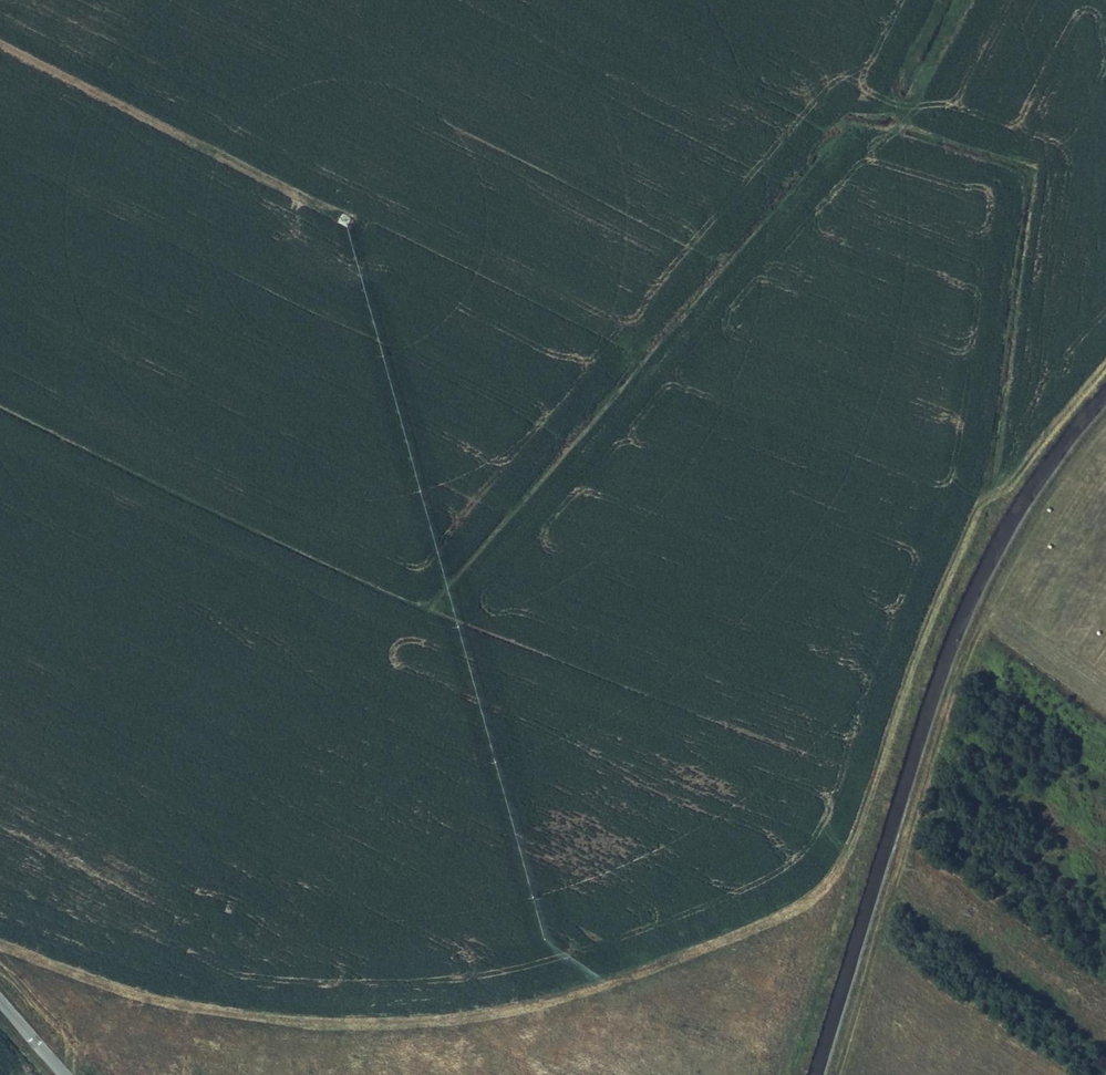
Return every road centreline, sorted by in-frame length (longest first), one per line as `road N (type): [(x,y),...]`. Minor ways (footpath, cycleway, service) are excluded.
road 1 (track): [(835,1074),(983,613),(1020,541),(1105,418)]

